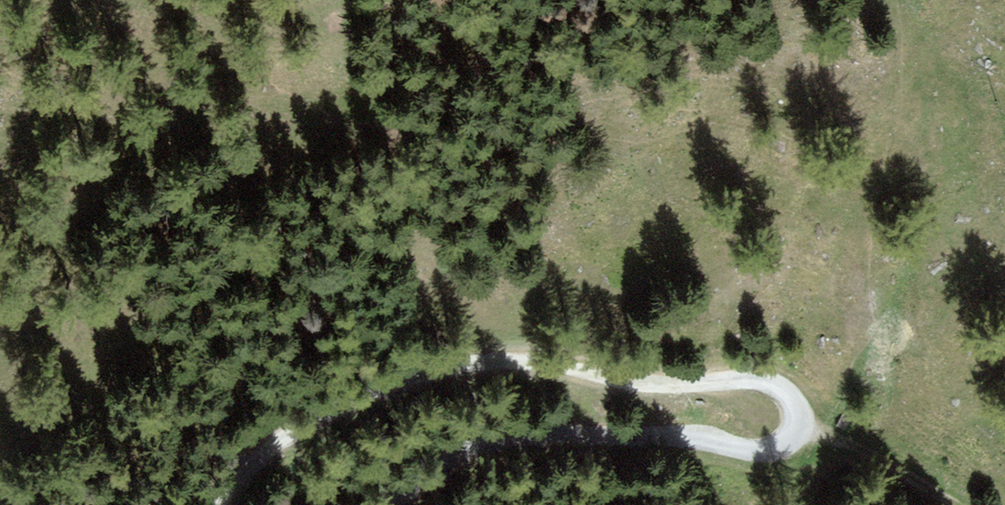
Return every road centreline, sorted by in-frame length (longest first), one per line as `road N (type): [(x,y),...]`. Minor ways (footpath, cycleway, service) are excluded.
road 1 (unclassified): [(392,504),(427,473),(496,444),(646,437),(773,450),(796,427),(795,404),(783,389),(753,382),(646,384),(524,360),(452,368),(307,423),(250,463),(220,504)]
road 2 (track): [(796,427),(951,504)]

